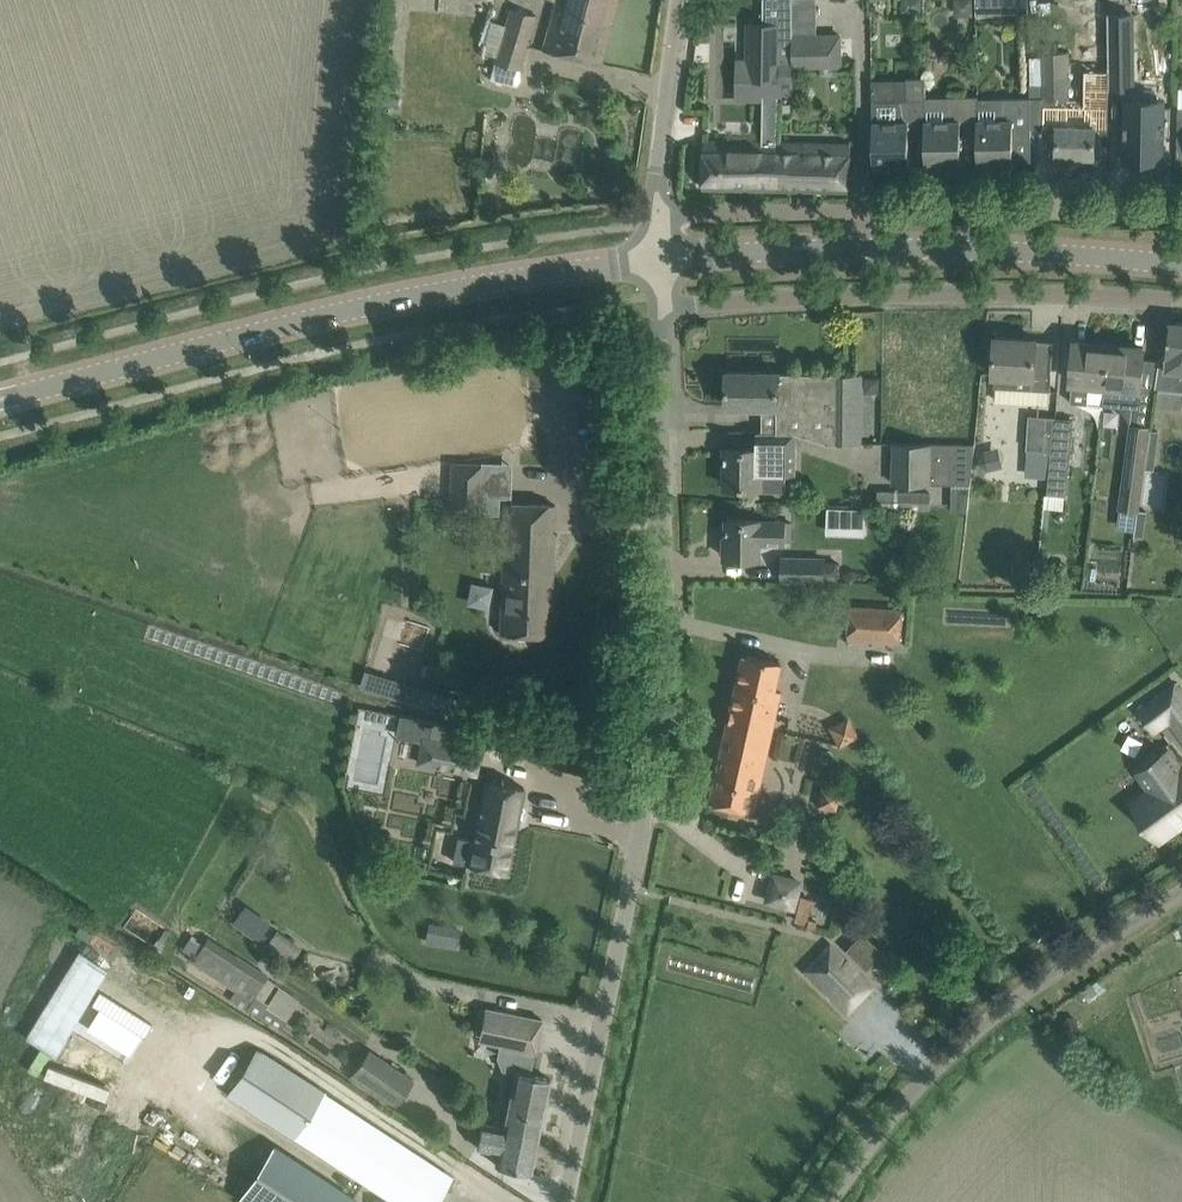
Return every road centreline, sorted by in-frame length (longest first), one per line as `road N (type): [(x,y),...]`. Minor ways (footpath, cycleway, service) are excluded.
road 1 (unclassified): [(561,1201),(639,886),(665,727),(658,331),(665,307)]
road 2 (unclassified): [(0,399),(428,294),(663,258)]
road 3 (residential): [(1181,211),(659,215)]
road 4 (unclassified): [(665,307),(890,294),(1181,301)]
road 5 (residential): [(829,1201),(883,1127),(966,1039),(1058,968),(1181,890)]
road 6 (unclassified): [(1181,264),(946,249),(712,254)]
road 7 (unclassified): [(659,215),(682,0)]

